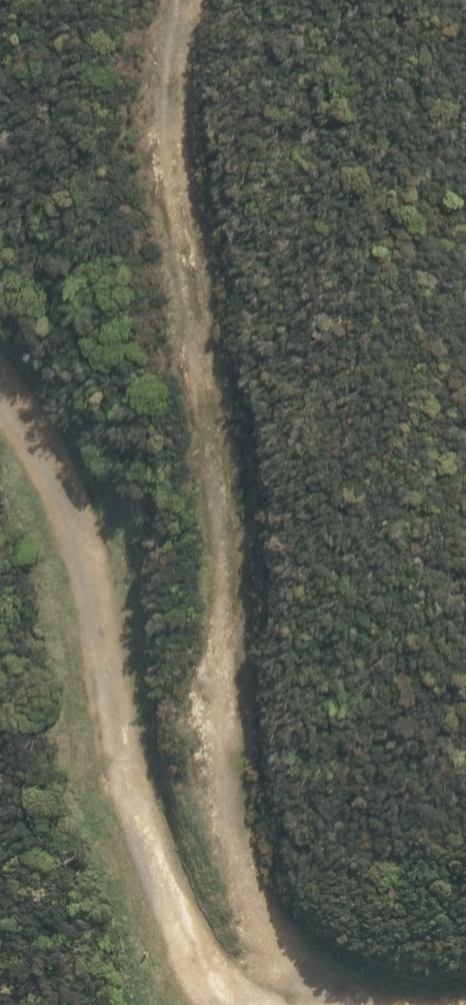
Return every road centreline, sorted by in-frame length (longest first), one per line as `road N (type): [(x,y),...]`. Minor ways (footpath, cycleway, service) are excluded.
road 1 (track): [(314,1004),(252,965),(221,893),(199,731),(190,414),(165,217),(197,0)]
road 2 (track): [(226,1004),(203,968),(154,831),(107,579),(64,467),(0,389)]

